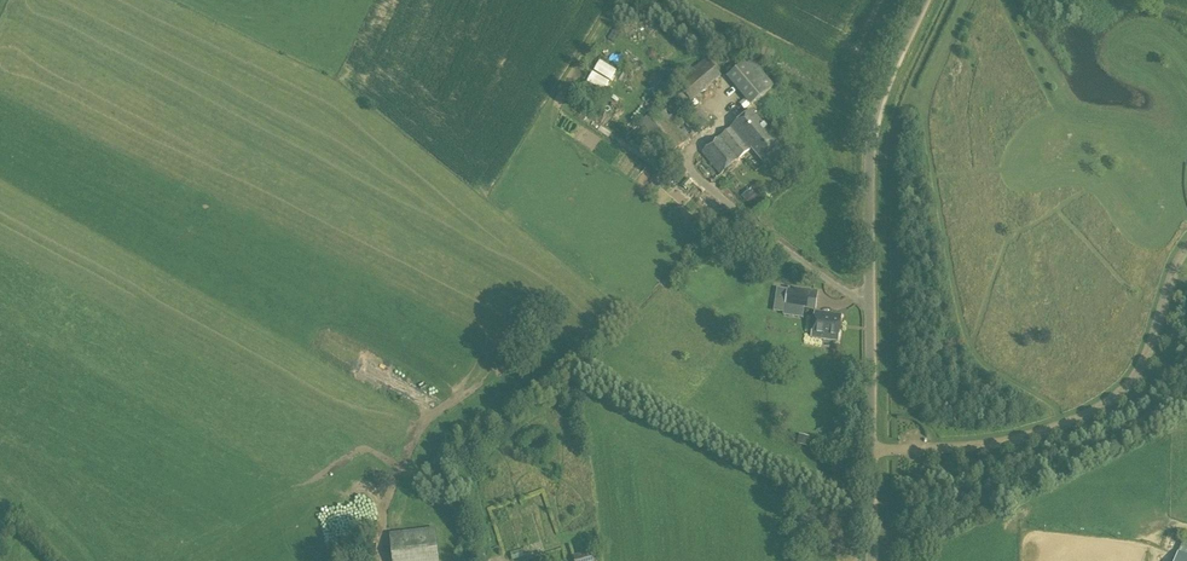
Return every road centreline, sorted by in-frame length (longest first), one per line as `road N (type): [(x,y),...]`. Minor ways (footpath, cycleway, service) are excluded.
road 1 (unclassified): [(872,560),(874,138),(927,0)]

